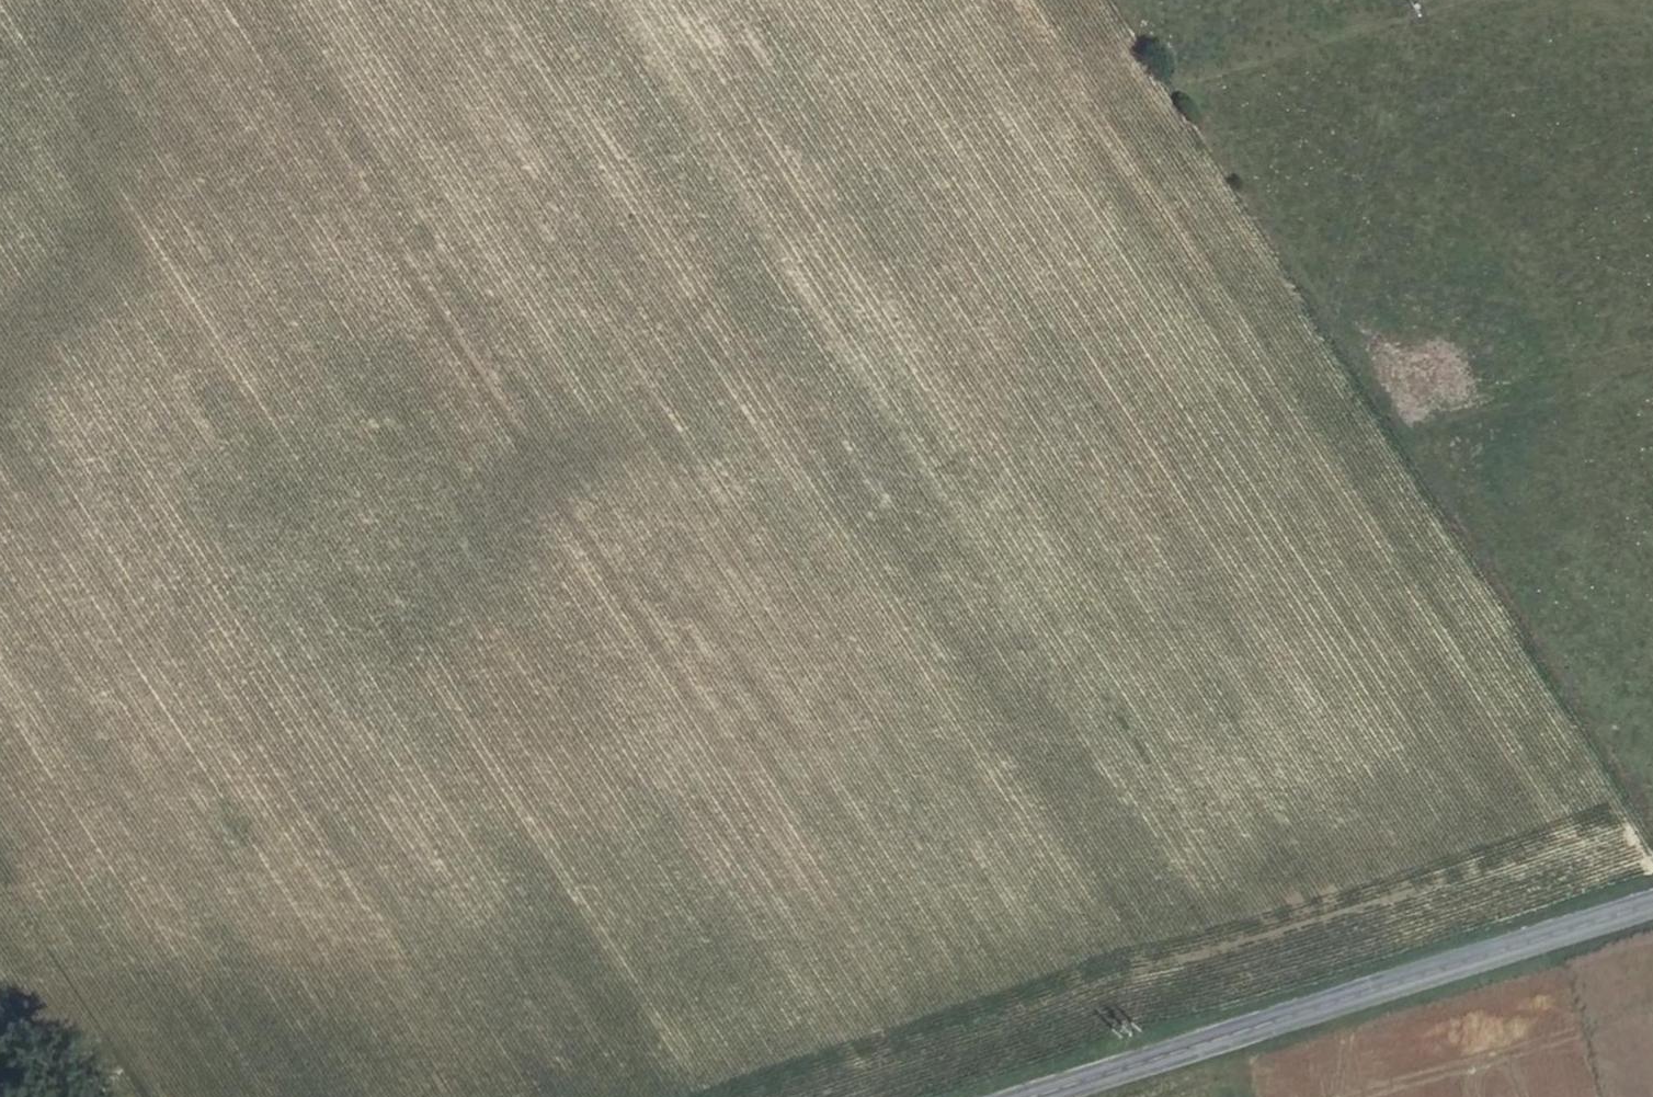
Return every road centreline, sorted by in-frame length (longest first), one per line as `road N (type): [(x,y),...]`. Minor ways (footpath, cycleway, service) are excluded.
road 1 (tertiary): [(1028,1096),(1652,902)]

